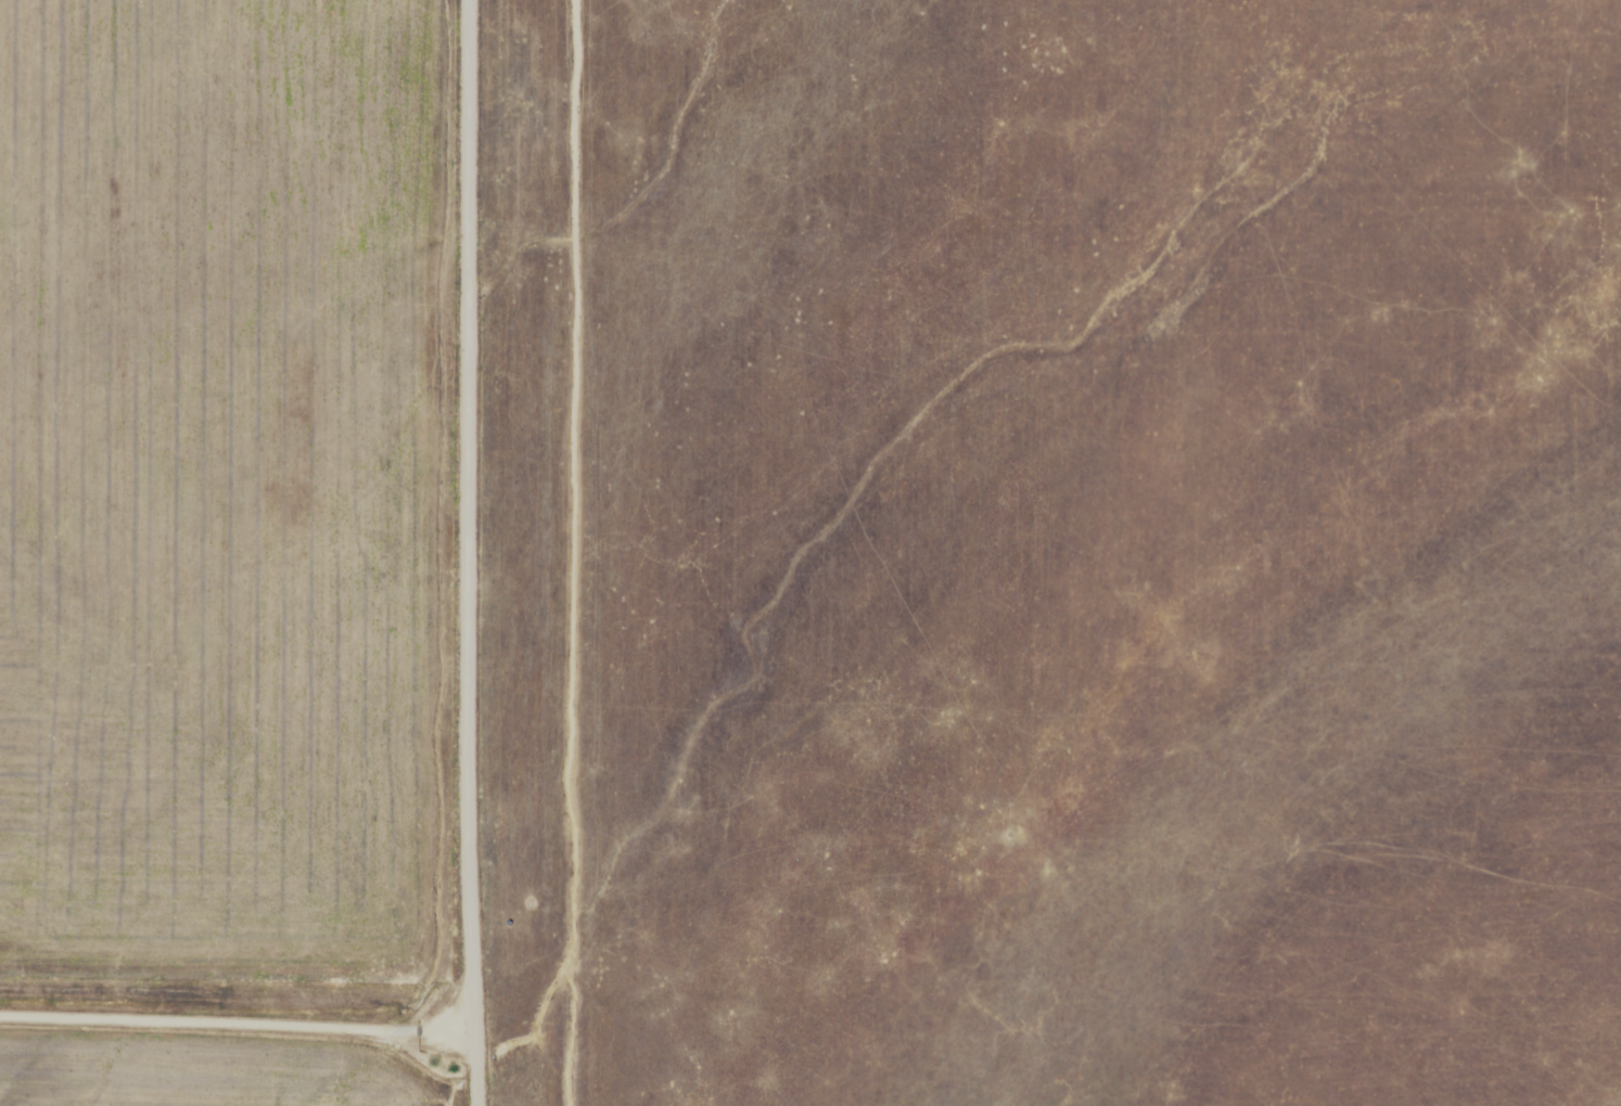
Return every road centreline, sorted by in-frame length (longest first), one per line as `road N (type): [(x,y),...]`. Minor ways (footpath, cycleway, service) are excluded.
road 1 (residential): [(473,1105),(468,0)]

